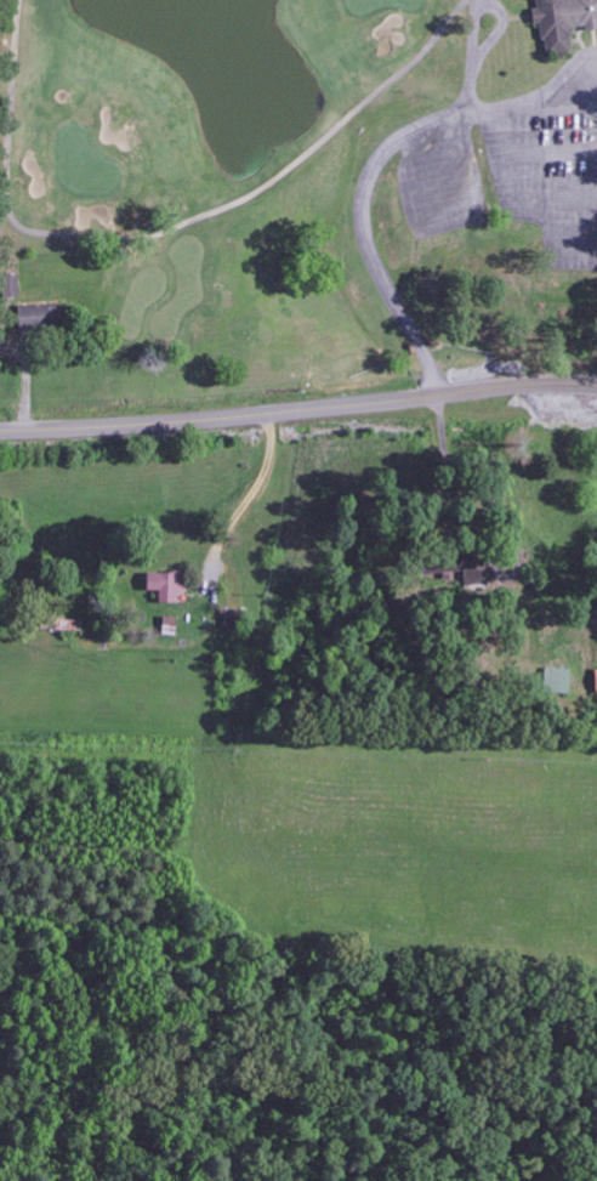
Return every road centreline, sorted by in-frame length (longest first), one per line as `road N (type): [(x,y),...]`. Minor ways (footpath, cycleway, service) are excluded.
road 1 (secondary): [(596,387),(0,430)]

